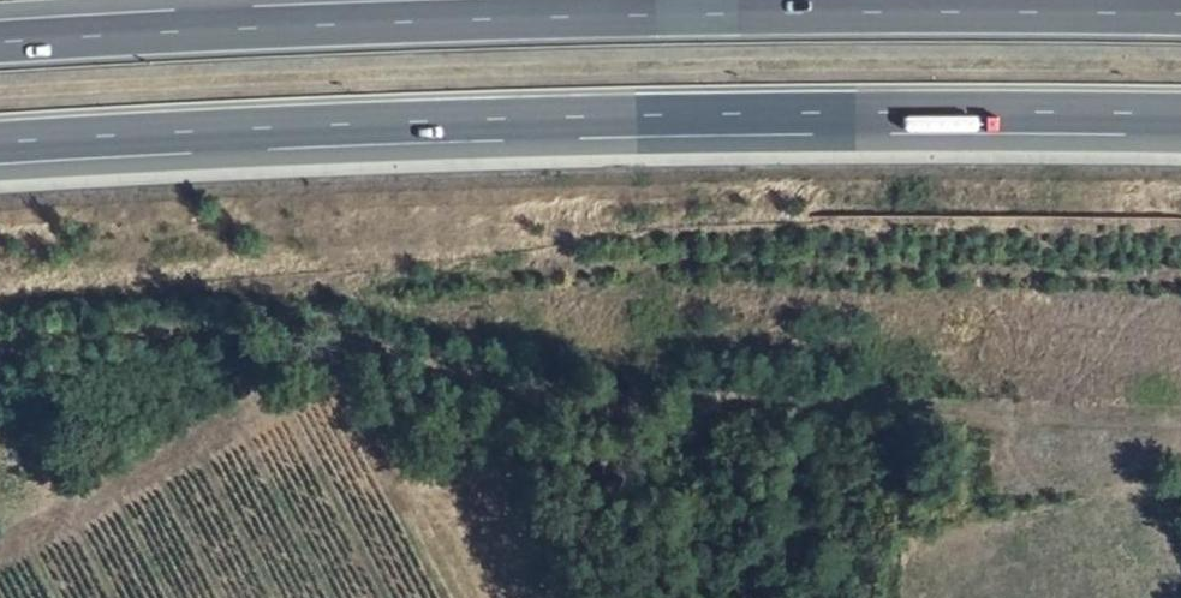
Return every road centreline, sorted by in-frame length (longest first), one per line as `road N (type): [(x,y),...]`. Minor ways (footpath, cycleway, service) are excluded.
road 1 (motorway): [(0,147),(264,126),(1180,103)]
road 2 (motorway): [(1180,8),(260,27),(0,44)]

